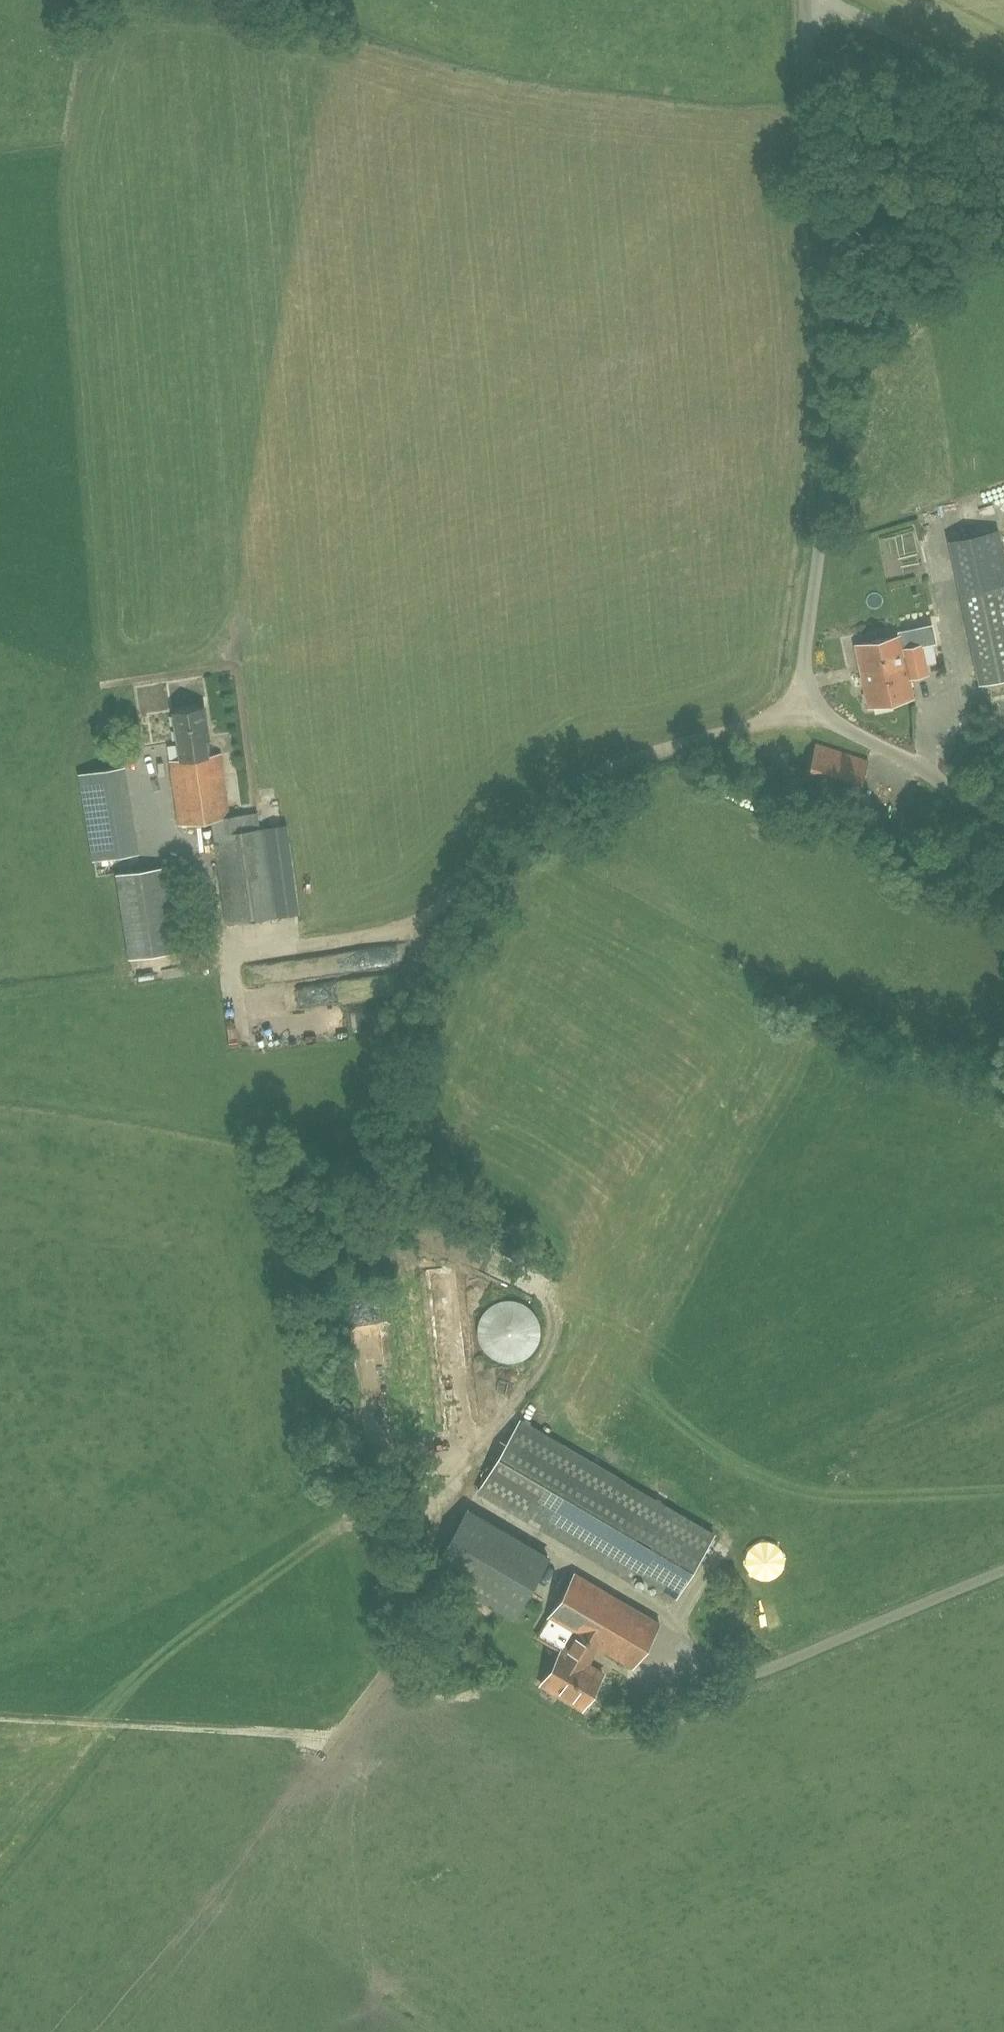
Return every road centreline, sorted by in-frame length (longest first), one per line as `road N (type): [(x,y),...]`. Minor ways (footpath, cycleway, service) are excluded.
road 1 (unclassified): [(1003,849),(933,780),(822,712),(803,681),(833,381),(803,0)]
road 2 (track): [(225,1880),(425,1617),(424,1531),(455,1498),(675,1619),(675,1652),(699,1674)]
road 3 (track): [(202,968),(419,933),(547,811),(655,755),(810,695)]

